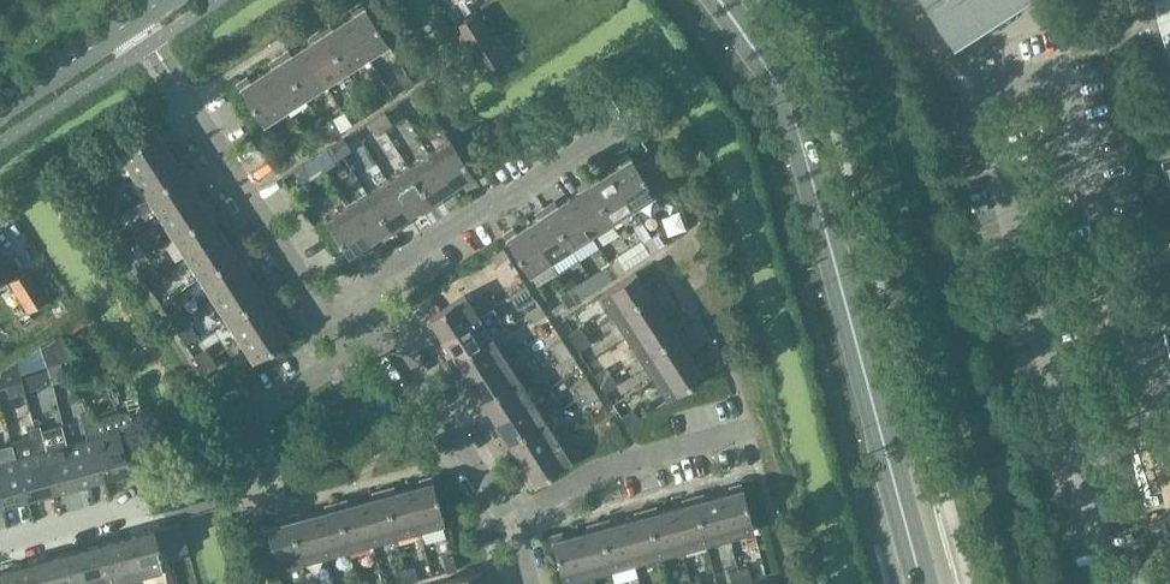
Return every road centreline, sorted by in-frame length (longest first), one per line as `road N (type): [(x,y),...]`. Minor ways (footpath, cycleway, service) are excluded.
road 1 (tertiary): [(923,583),(797,124),(720,0)]
road 2 (residential): [(348,320),(366,282),(632,117)]
road 3 (residential): [(348,320),(321,311),(186,97)]
road 4 (residential): [(511,527),(385,336),(348,320)]
road 5 (residential): [(511,527),(591,473),(747,432)]

